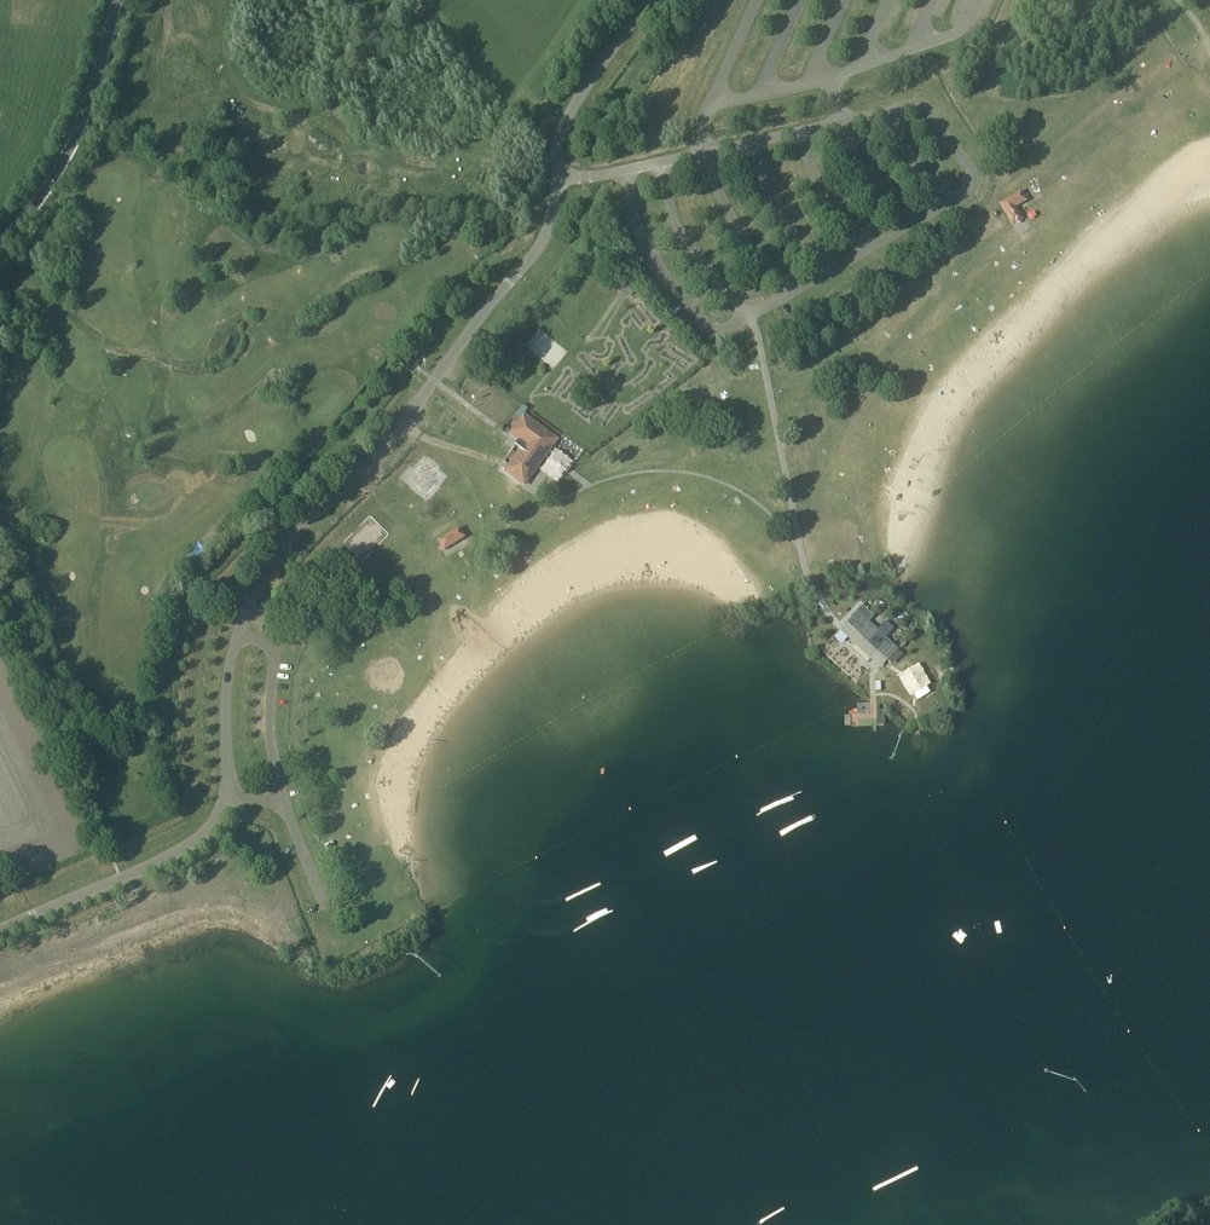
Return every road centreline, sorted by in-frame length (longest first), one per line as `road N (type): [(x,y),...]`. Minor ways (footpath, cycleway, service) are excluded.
road 1 (unclassified): [(0,243),(54,176),(88,111),(118,0)]

